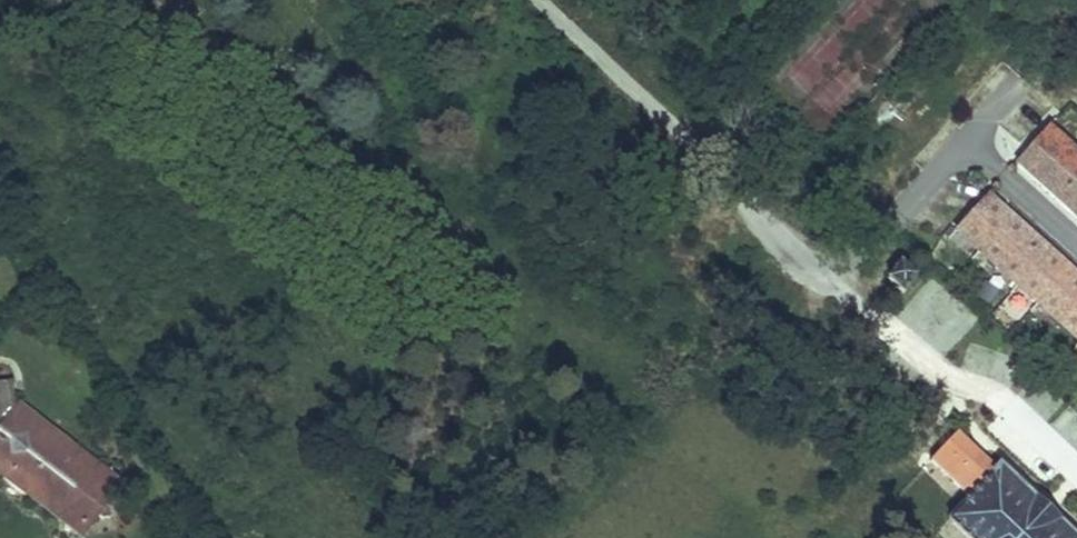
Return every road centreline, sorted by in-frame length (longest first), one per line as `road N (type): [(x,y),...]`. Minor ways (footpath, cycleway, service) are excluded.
road 1 (track): [(538,0),(763,231),(798,252),(843,236)]

